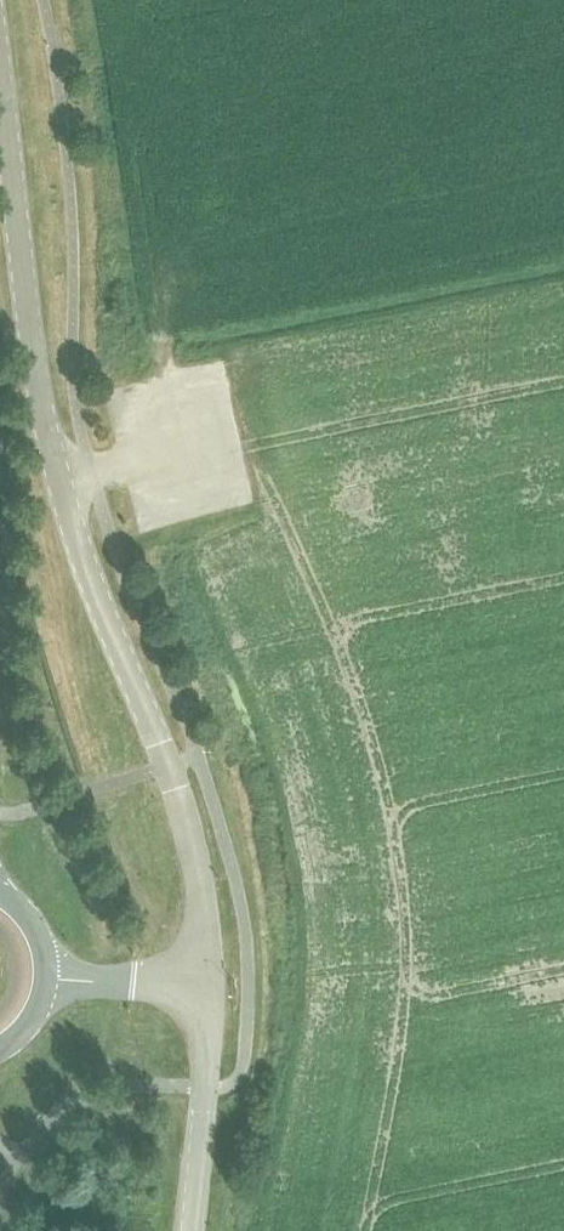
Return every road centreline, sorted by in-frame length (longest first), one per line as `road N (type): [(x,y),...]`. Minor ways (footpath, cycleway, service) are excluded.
road 1 (tertiary): [(209,980),(196,866),(170,764),(56,470),(36,370),(0,87)]
road 2 (unclassified): [(191,1230),(209,980)]
road 3 (tertiary): [(209,980),(51,982)]

